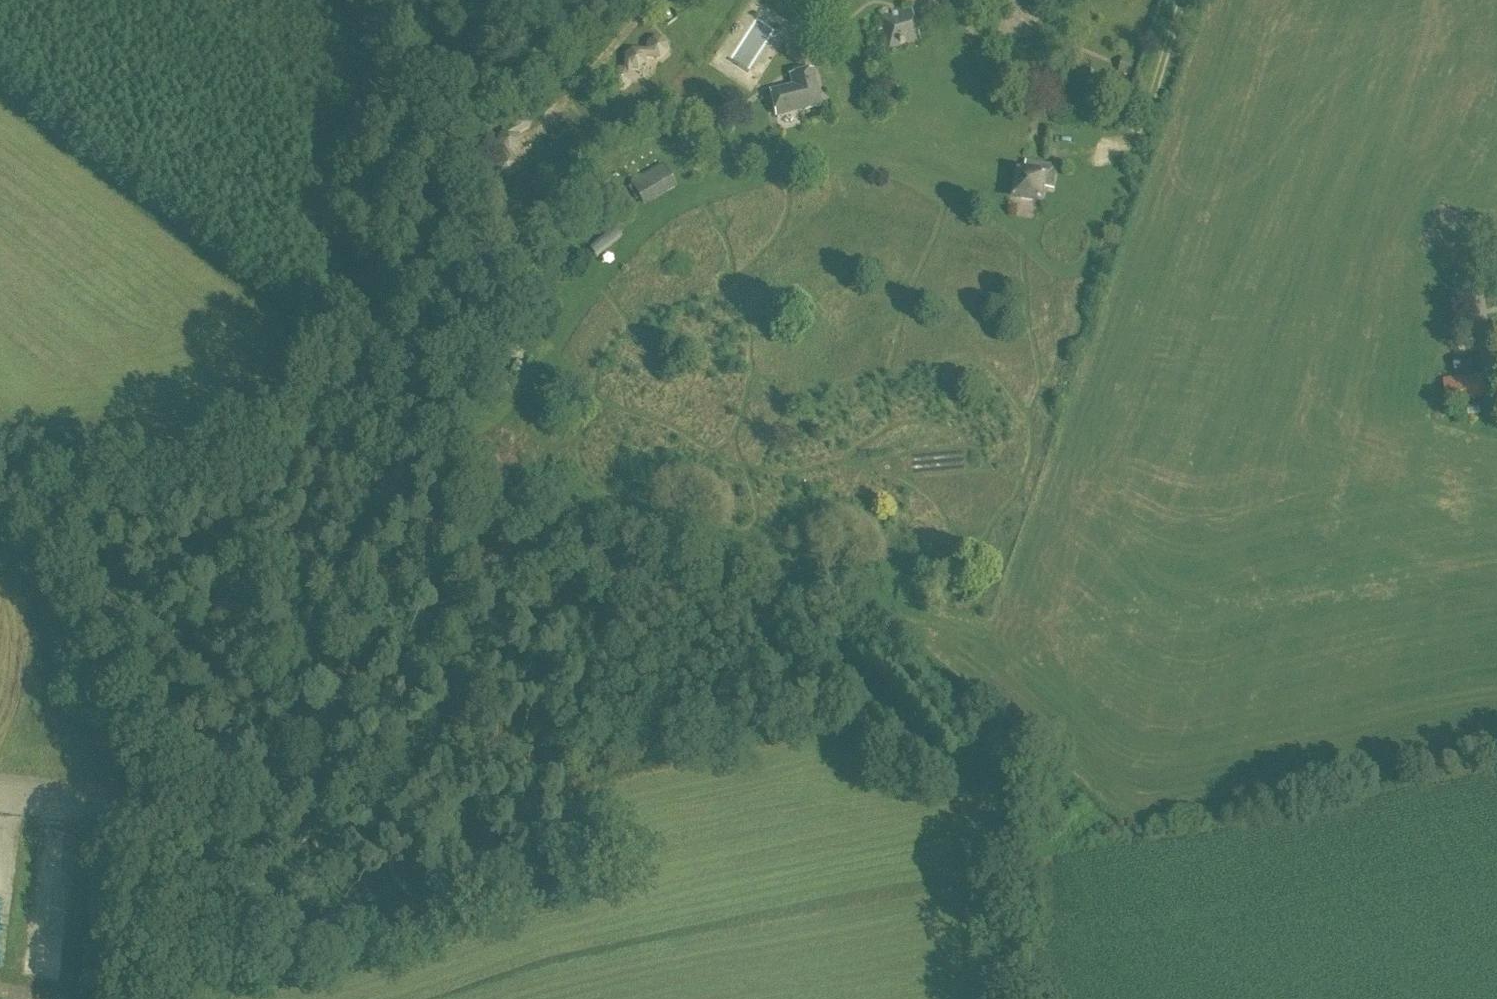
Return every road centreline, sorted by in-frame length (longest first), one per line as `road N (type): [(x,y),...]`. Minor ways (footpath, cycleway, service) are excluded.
road 1 (unclassified): [(140,998),(157,758),(152,707),(86,565),(0,477)]

